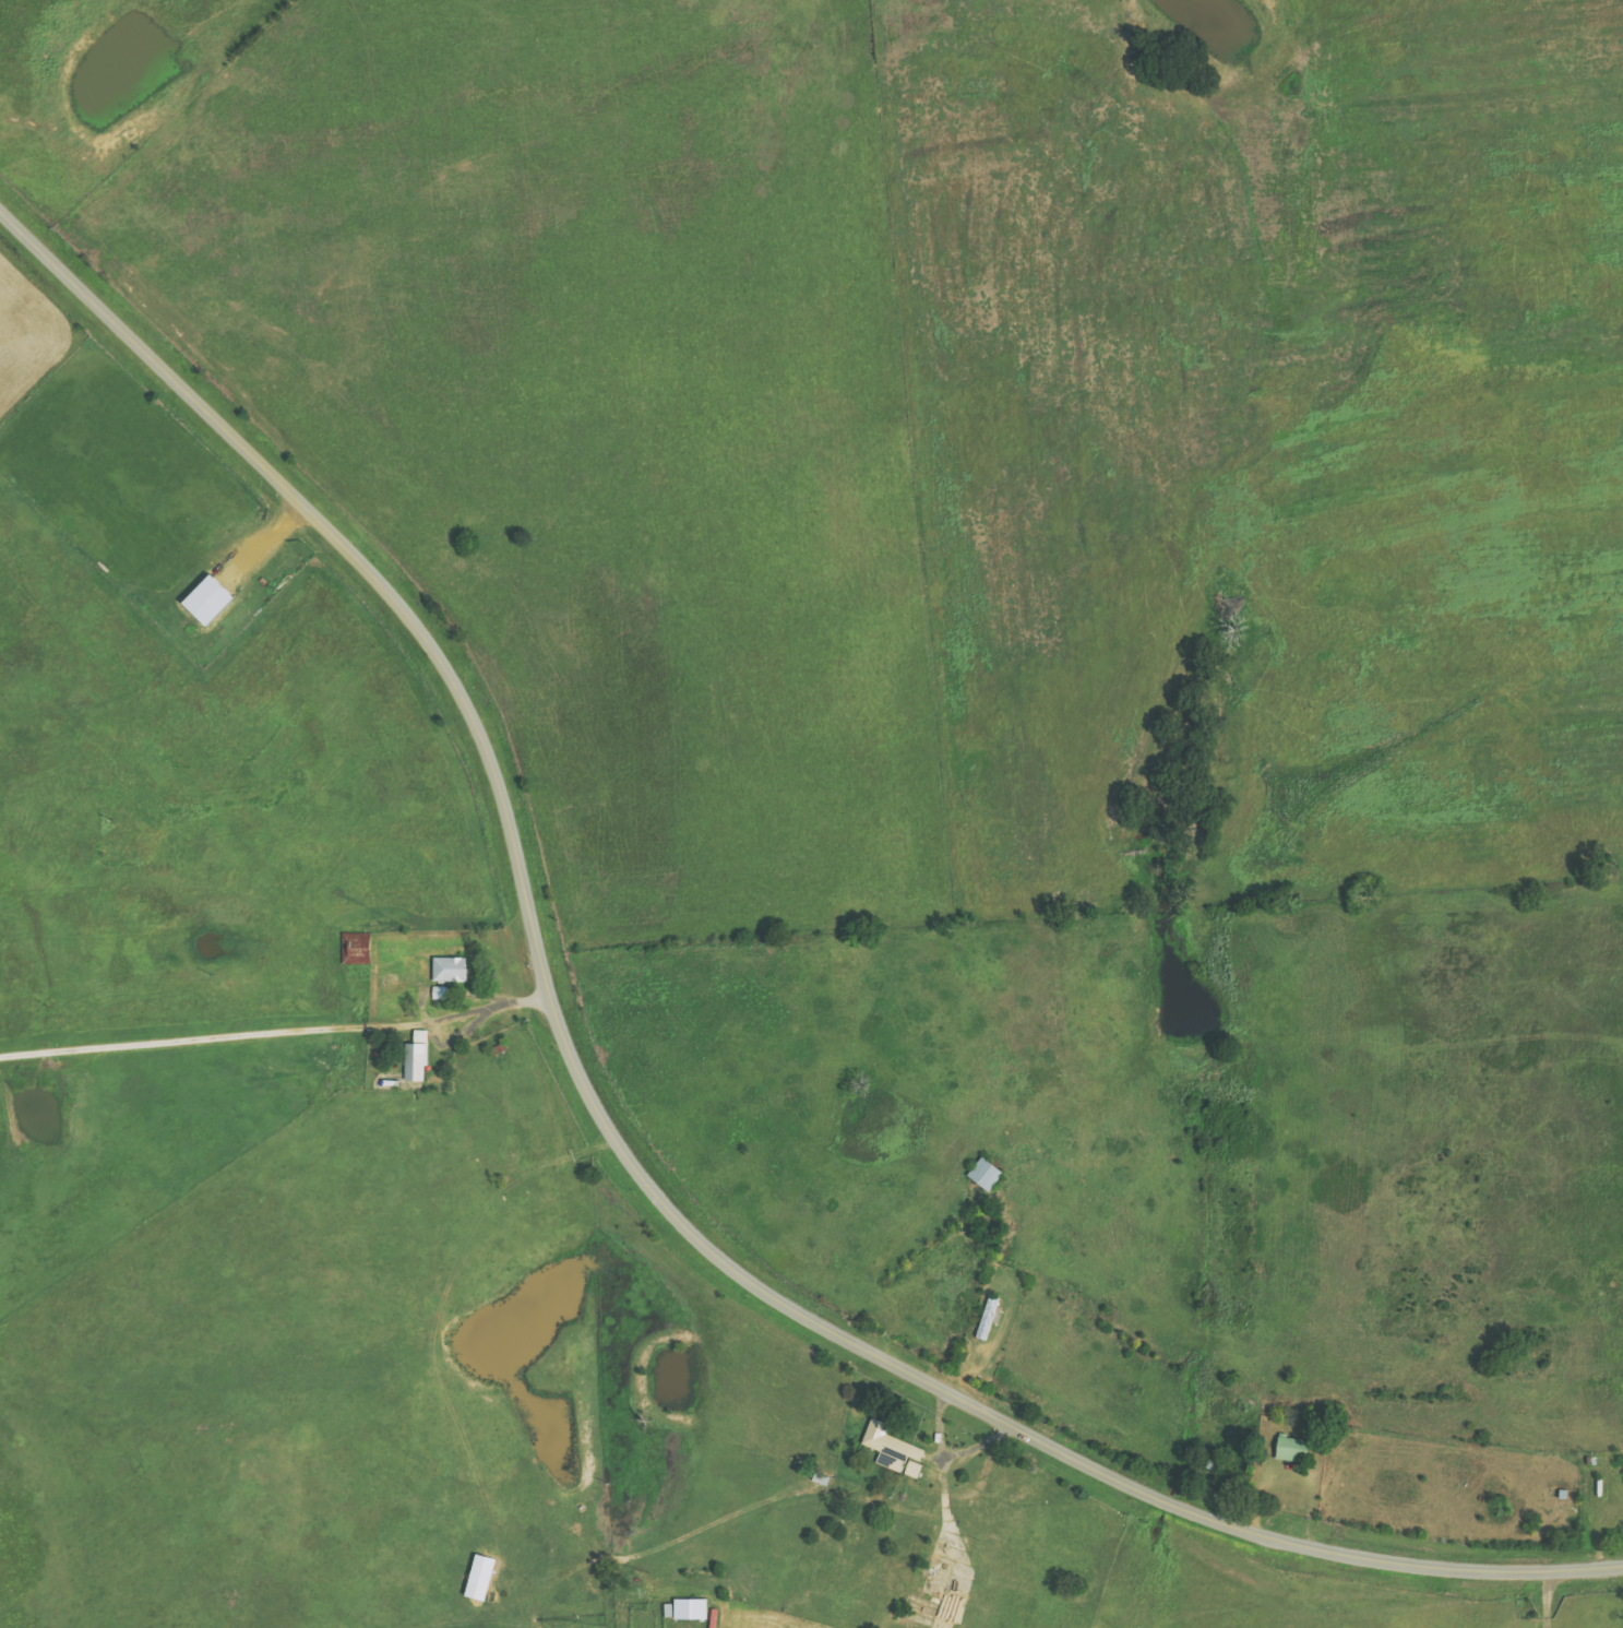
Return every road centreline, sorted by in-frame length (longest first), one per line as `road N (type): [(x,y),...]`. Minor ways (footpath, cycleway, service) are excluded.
road 1 (tertiary): [(1622,1564),(1440,1570),(1262,1541),(1070,1458),(797,1316),(711,1252),(664,1203),(593,1104),(561,1025),(491,760),(433,646),(351,552),(0,212)]

